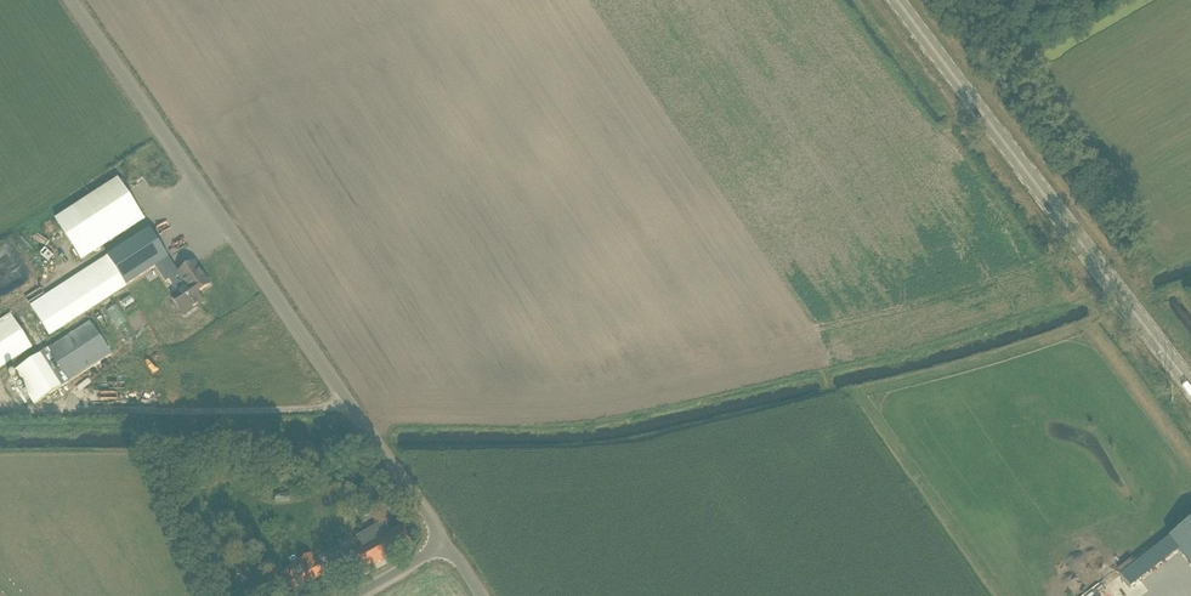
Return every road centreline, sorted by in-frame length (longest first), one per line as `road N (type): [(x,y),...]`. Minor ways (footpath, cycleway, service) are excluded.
road 1 (unclassified): [(442,541),(73,0)]
road 2 (primary): [(1190,386),(889,0)]

